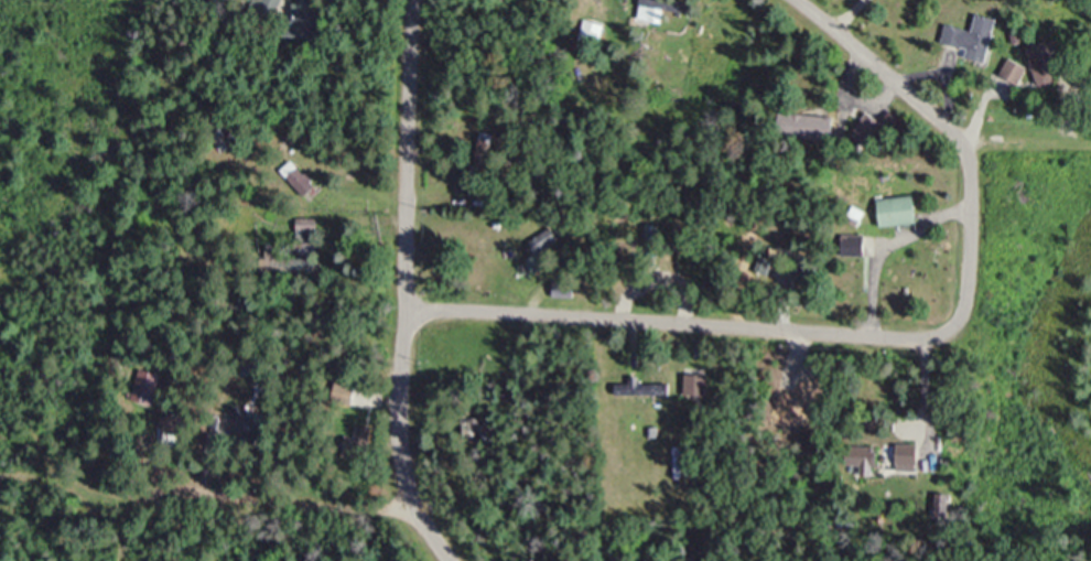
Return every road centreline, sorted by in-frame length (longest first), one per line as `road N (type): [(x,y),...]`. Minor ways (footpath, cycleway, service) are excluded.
road 1 (residential): [(408,309),(933,339),(960,322),(972,294),(972,142)]
road 2 (residential): [(418,0),(400,425),(403,474),(453,560)]
road 3 (residential): [(1072,141),(972,142),(800,0)]

